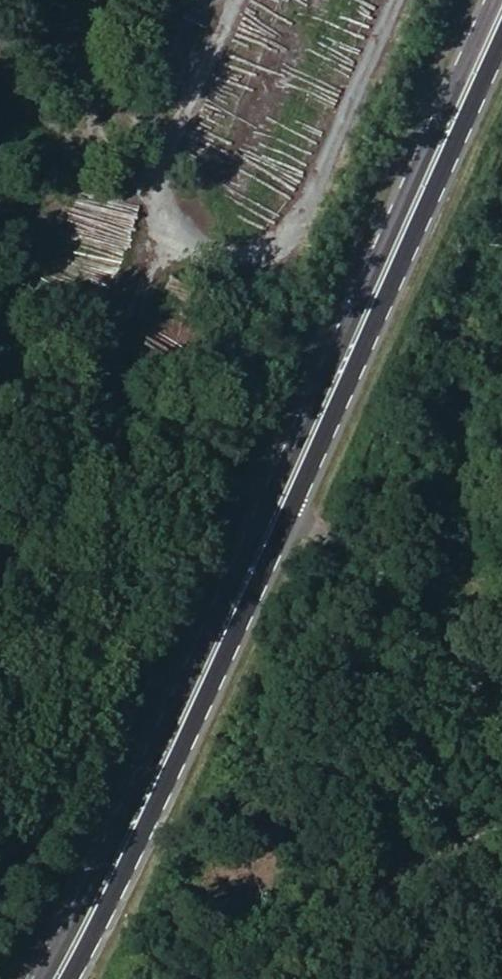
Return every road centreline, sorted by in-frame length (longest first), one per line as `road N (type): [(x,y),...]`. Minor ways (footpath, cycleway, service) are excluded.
road 1 (primary): [(495,0),(245,556),(40,978)]
road 2 (primary): [(68,978),(270,558),(501,40)]
road 3 (track): [(0,893),(199,480)]
road 4 (track): [(501,843),(291,942),(240,978)]

